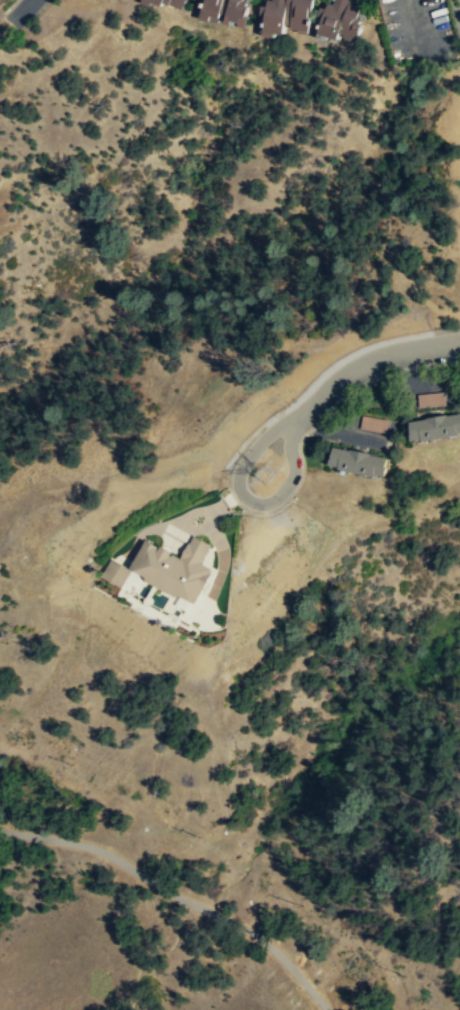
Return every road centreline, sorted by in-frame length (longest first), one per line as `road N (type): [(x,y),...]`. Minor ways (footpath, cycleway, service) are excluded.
road 1 (residential): [(293,456),(290,428),(266,437),(239,475),(246,500),(263,505),(278,496),(293,475),(293,456)]
road 2 (residential): [(459,345),(371,364),(290,428)]

